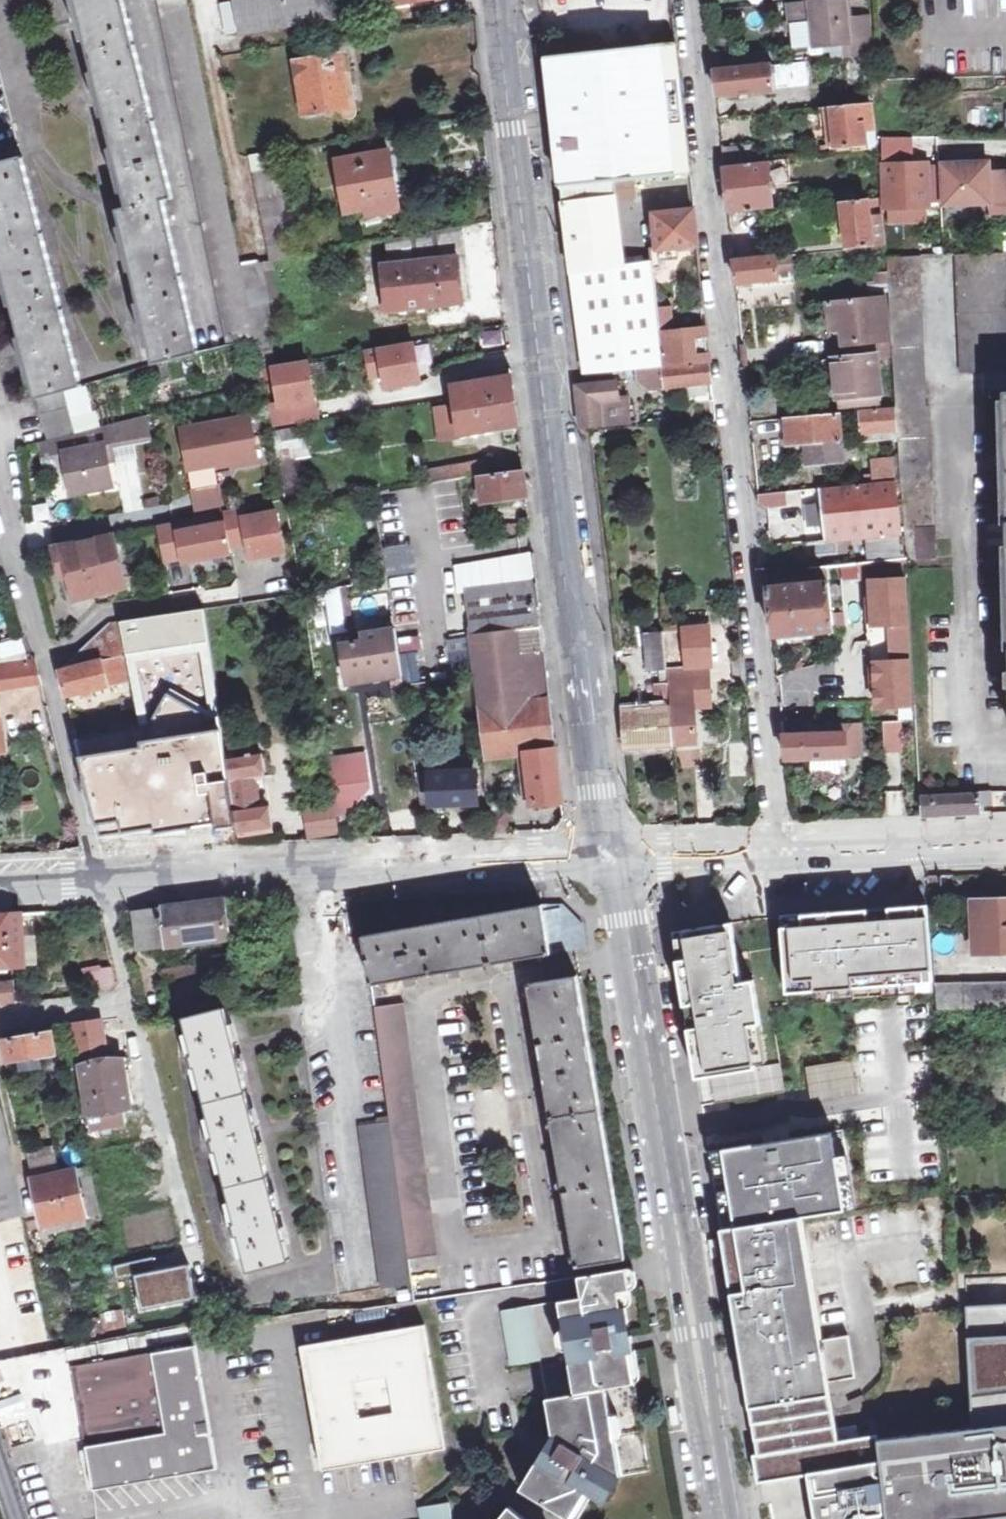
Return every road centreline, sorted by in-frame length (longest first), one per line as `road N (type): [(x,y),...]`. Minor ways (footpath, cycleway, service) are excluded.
road 1 (tertiary): [(498,0),(553,481),(610,846)]
road 2 (residential): [(689,0),(779,839)]
road 3 (unclassified): [(610,846),(722,1518)]
road 4 (tertiary): [(99,871),(610,846)]
road 5 (residential): [(0,485),(99,871)]
road 6 (residential): [(0,1020),(126,994),(99,871)]
road 7 (tertiary): [(779,839),(1005,831)]
road 8 (tertiary): [(610,846),(779,839)]

